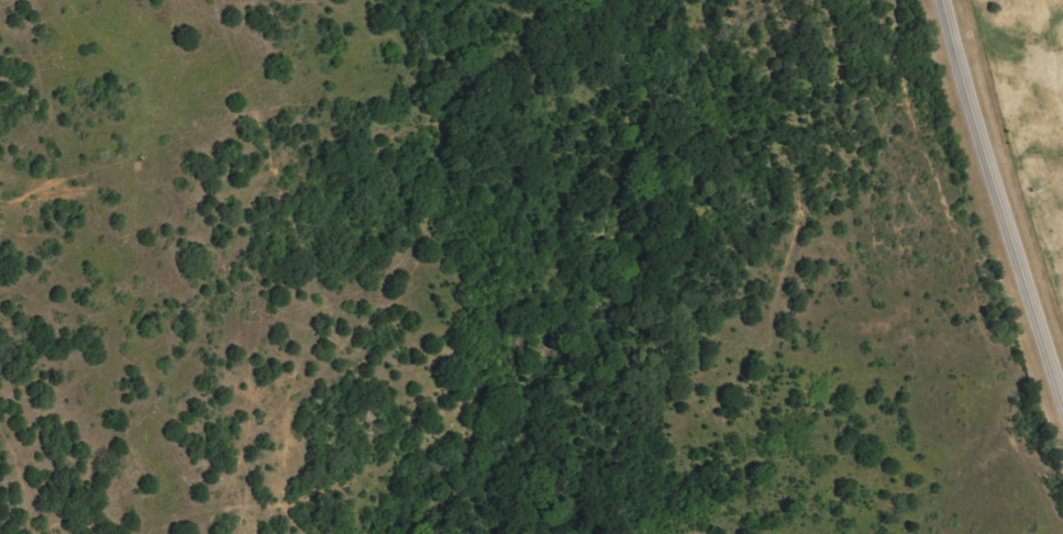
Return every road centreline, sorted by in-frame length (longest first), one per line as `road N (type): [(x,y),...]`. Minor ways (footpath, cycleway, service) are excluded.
road 1 (secondary): [(944,0),(1062,396)]
road 2 (residential): [(585,100),(703,0)]

